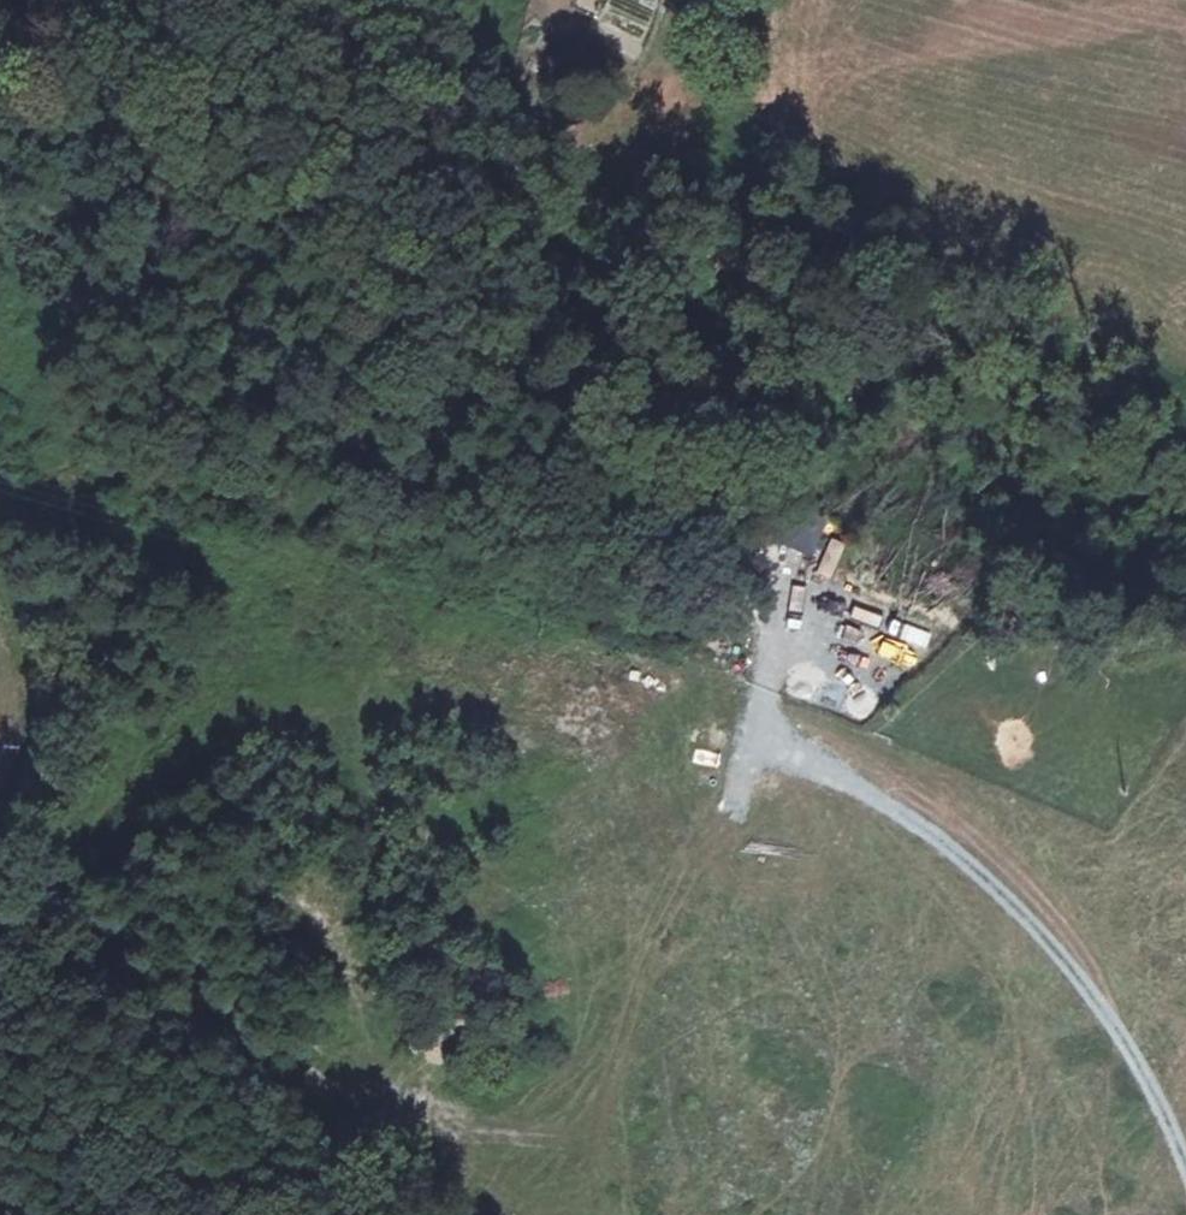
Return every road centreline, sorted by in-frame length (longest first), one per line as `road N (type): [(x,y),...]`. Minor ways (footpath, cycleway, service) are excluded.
road 1 (track): [(0,797),(22,752),(10,559),(0,528)]

